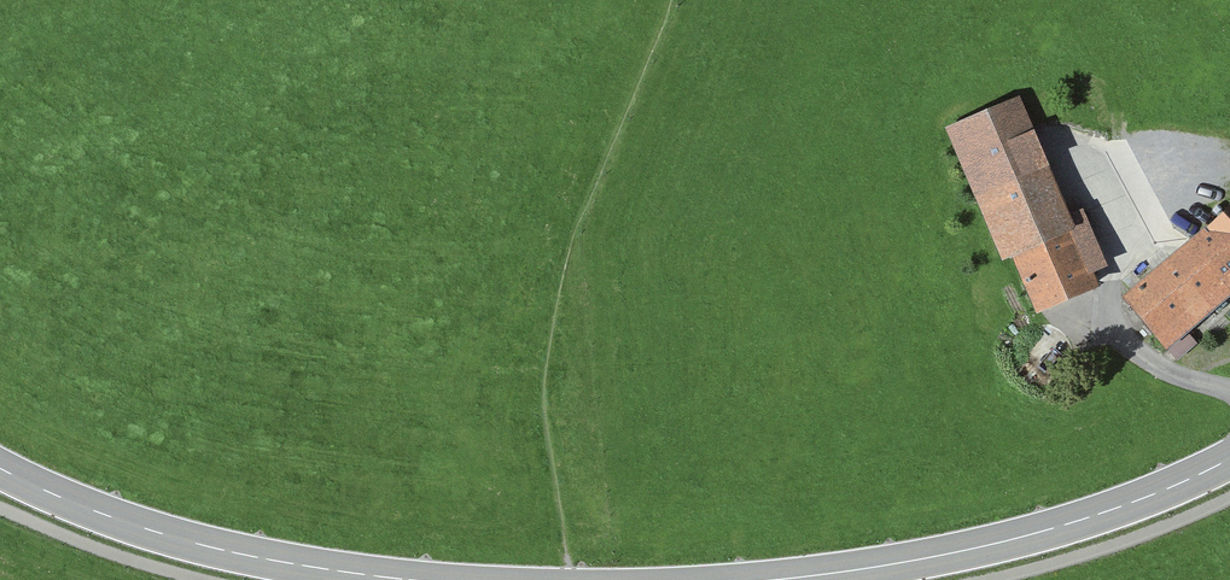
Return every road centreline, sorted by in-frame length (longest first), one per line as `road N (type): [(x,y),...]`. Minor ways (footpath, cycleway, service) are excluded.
road 1 (track): [(667,0),(583,204),(536,364),(559,568),(581,579)]
road 2 (secondary): [(1229,458),(1026,536),(775,579)]
road 3 (secondary): [(405,579),(178,540),(68,503),(0,469)]

